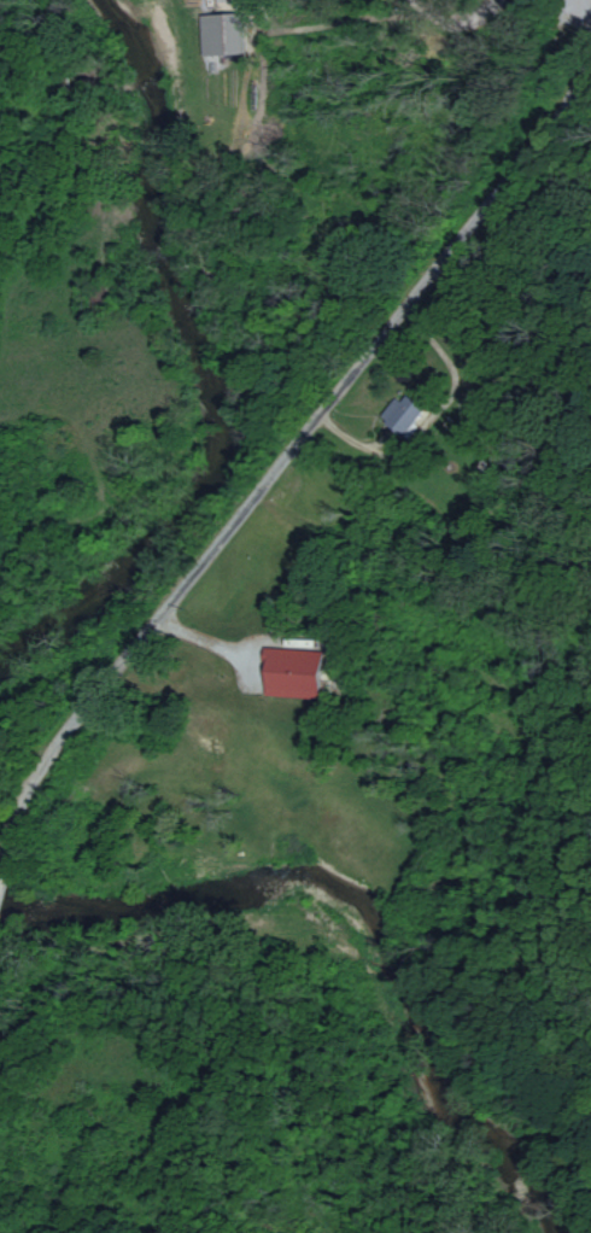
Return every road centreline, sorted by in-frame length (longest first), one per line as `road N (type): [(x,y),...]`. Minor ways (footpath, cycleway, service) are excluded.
road 1 (residential): [(0,865),(42,761),(390,312),(562,141),(590,10)]

